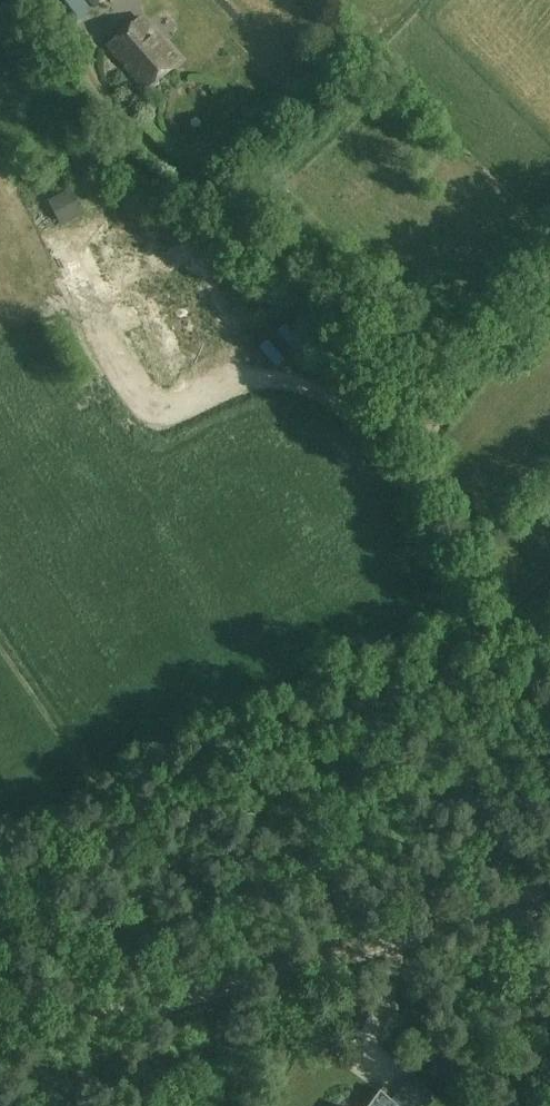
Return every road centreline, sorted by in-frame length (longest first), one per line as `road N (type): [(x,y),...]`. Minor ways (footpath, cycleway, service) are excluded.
road 1 (unclassified): [(549,833),(425,530),(415,487),(420,444),(440,398),(487,330),(549,272)]
road 2 (track): [(0,1033),(549,897)]

